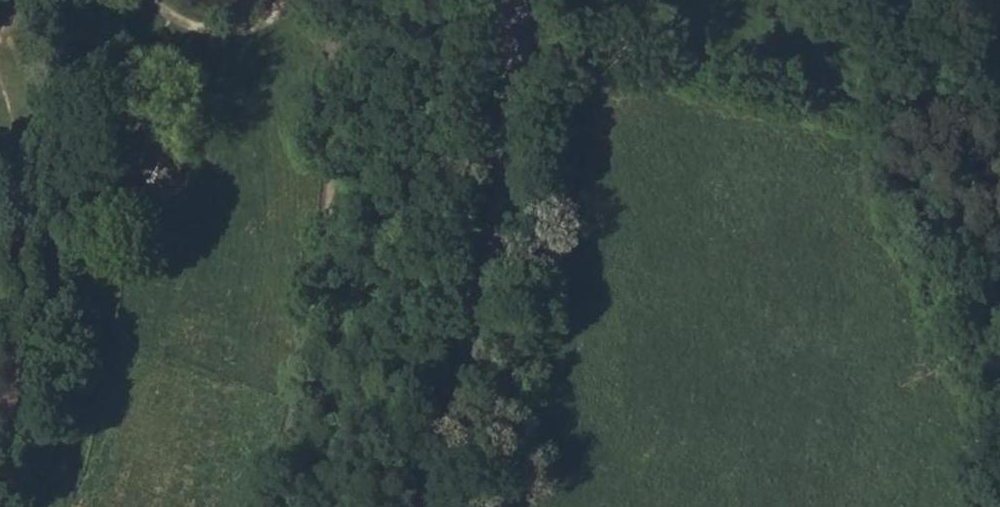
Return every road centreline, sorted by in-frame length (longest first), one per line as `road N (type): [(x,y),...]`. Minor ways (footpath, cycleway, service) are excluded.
road 1 (tertiary): [(419,506),(494,243),(517,0)]

